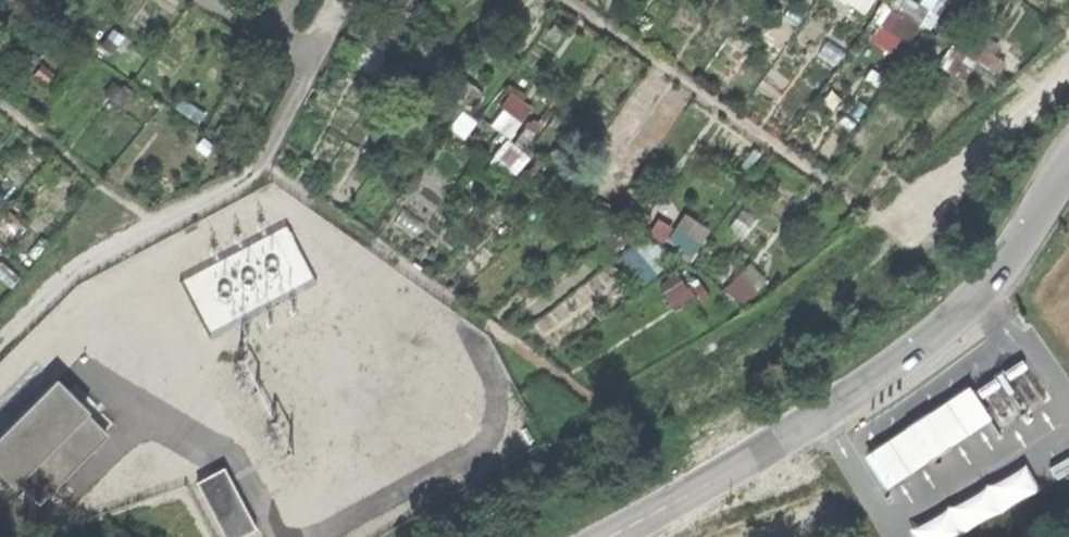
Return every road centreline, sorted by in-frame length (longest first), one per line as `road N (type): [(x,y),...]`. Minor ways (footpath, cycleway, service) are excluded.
road 1 (residential): [(619,536),(808,432),(956,325),(998,278),(1067,173)]
road 2 (track): [(934,211),(1019,109),(1068,69)]

